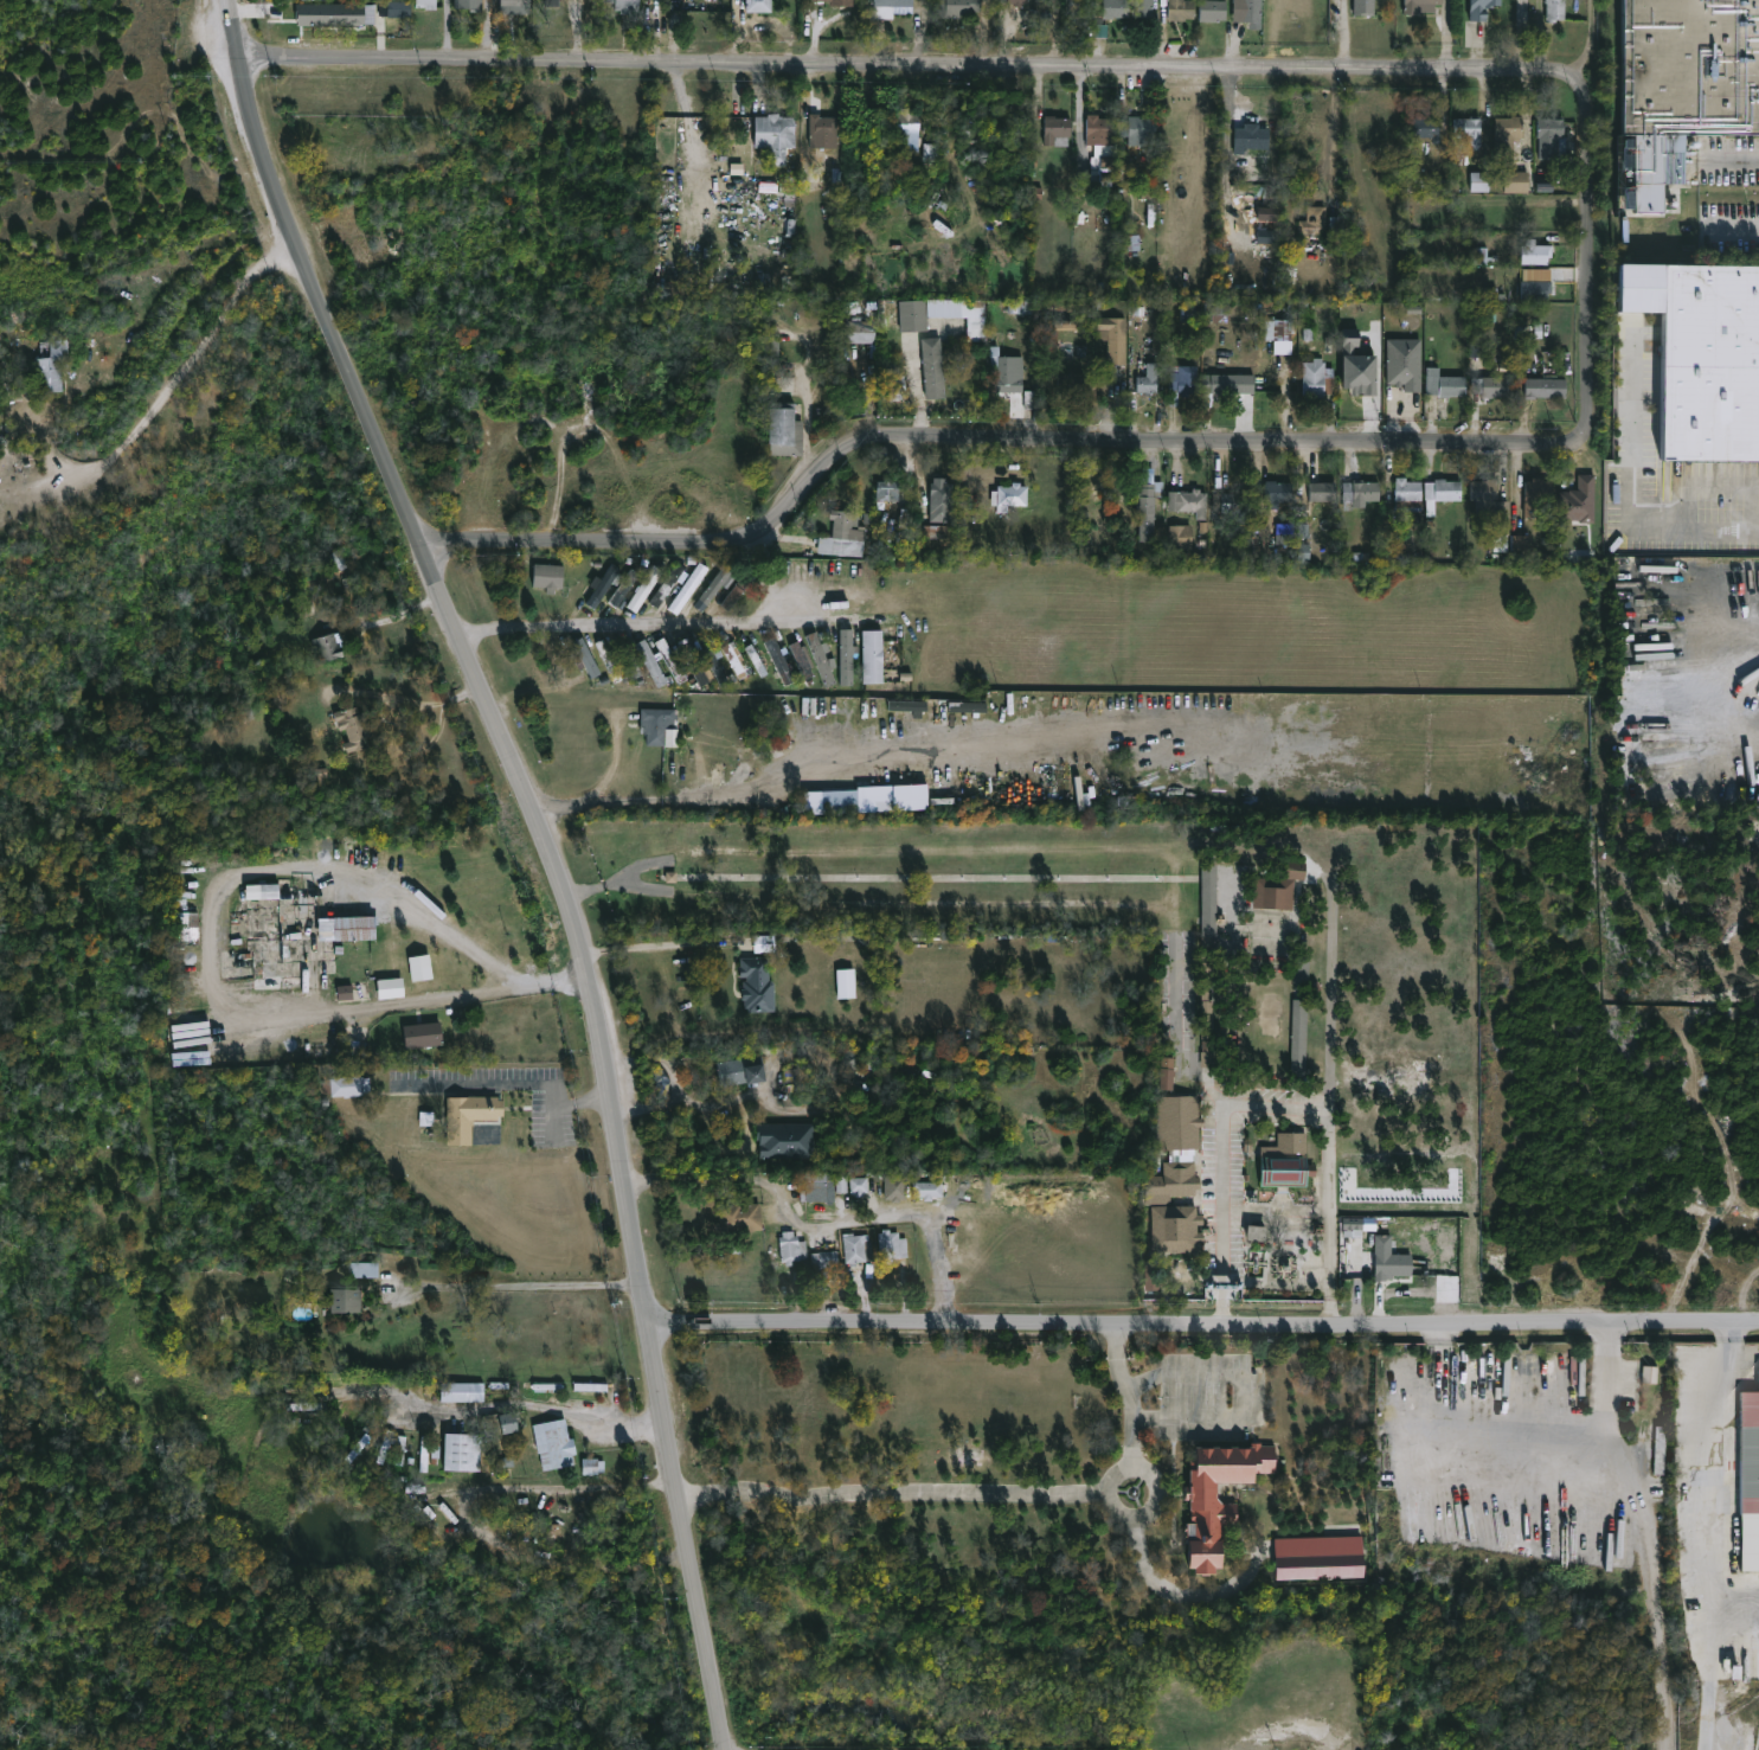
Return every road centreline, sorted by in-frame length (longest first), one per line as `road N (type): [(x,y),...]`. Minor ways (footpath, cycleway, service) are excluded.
road 1 (tertiary): [(231,0),(237,63),(267,168),(576,919),(721,1749)]
road 2 (residential): [(1546,65),(237,63)]
road 3 (residential): [(1586,444),(890,443),(860,448),(833,466),(763,538),(728,549),(423,546)]
road 4 (residential): [(1758,1331),(650,1327)]
road 5 (residential): [(1546,65),(1571,70),(1590,97),(1594,333),(1586,444)]
road 6 (residential): [(458,639),(489,627),(816,620)]

